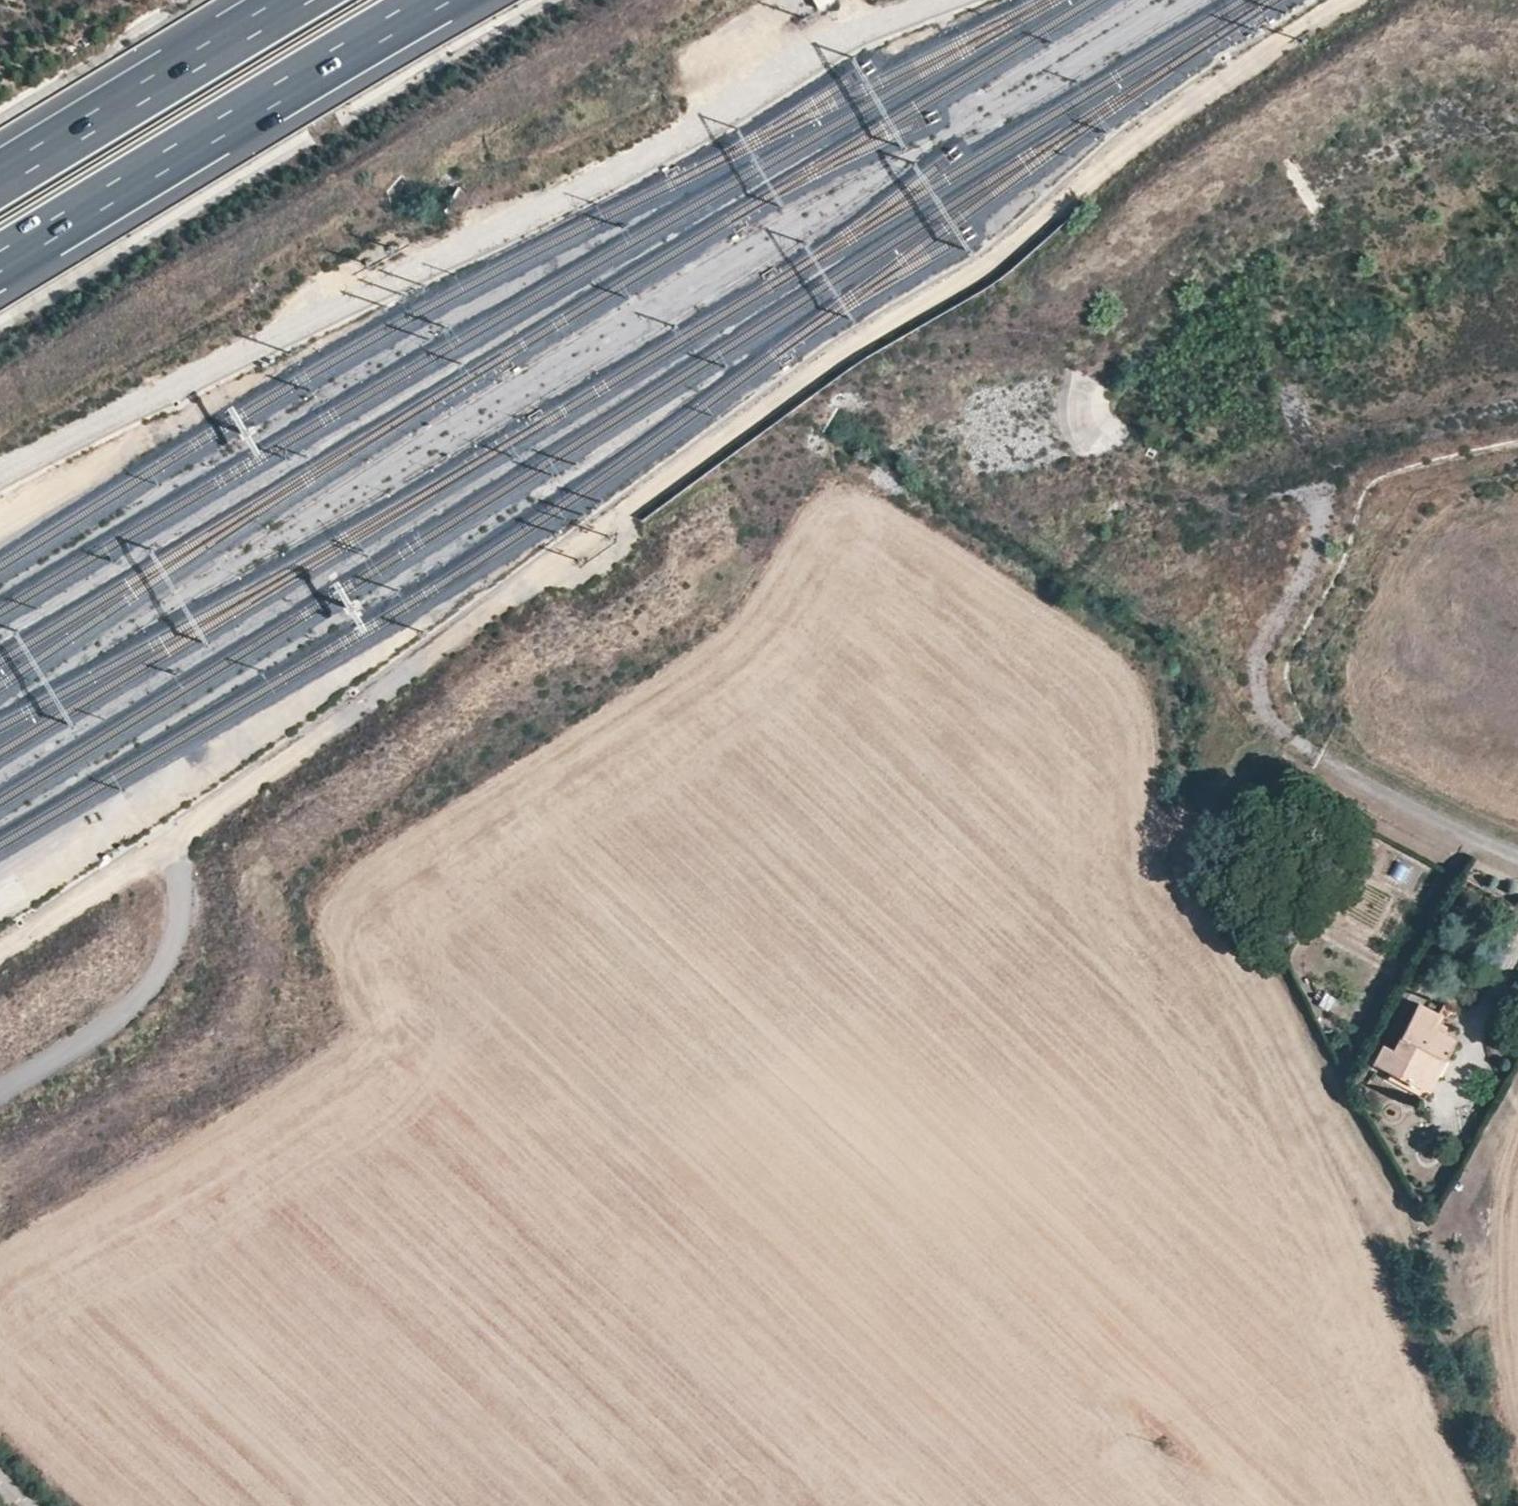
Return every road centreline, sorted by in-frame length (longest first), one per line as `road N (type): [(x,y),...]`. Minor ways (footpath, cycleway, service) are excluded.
road 1 (motorway): [(0,262),(436,0)]
road 2 (unclassified): [(1276,618),(1258,663),(1262,712),(1310,753),(1517,856)]
road 3 (motorway): [(296,0),(0,179)]

